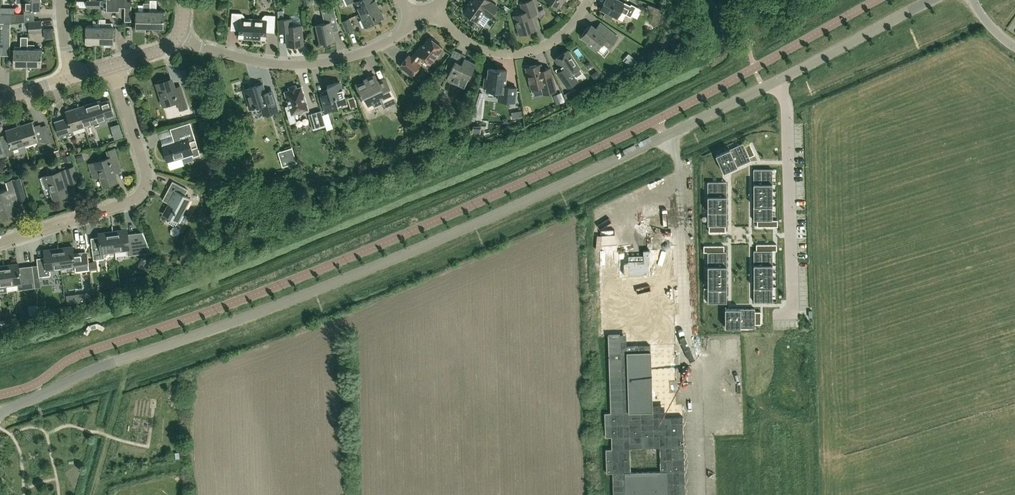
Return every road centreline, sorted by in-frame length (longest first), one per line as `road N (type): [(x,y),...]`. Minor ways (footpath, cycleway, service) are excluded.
road 1 (unclassified): [(36,396),(105,363),(356,274),(777,81)]
road 2 (residential): [(0,242),(144,189),(147,171),(112,65)]
road 3 (residential): [(179,38),(251,61),(302,65),(353,56),(415,24)]
road 4 (residential): [(777,81),(788,113),(791,315)]
road 5 (residential): [(431,11),(465,42),(509,54),(554,42),(589,0)]
road 6 (unclassified): [(777,81),(932,0)]

